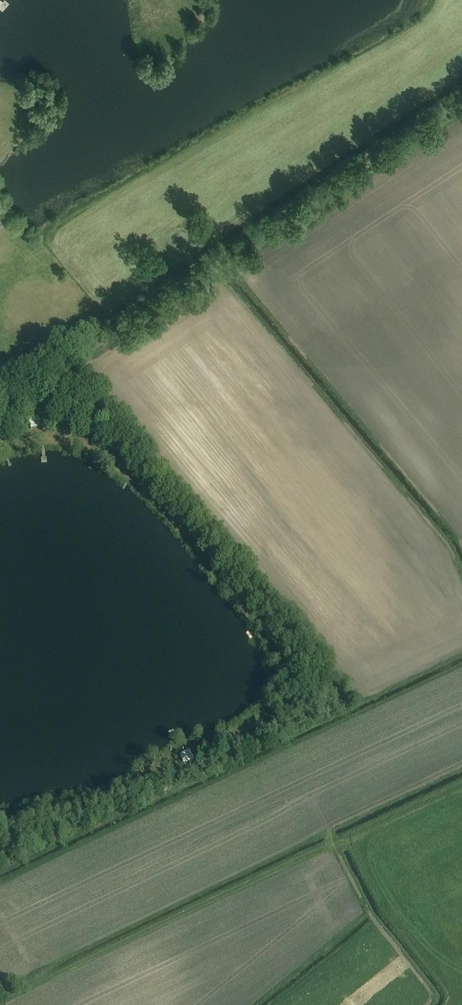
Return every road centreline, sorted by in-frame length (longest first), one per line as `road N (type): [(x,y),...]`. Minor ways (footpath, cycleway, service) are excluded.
road 1 (track): [(461,102),(0,407)]

